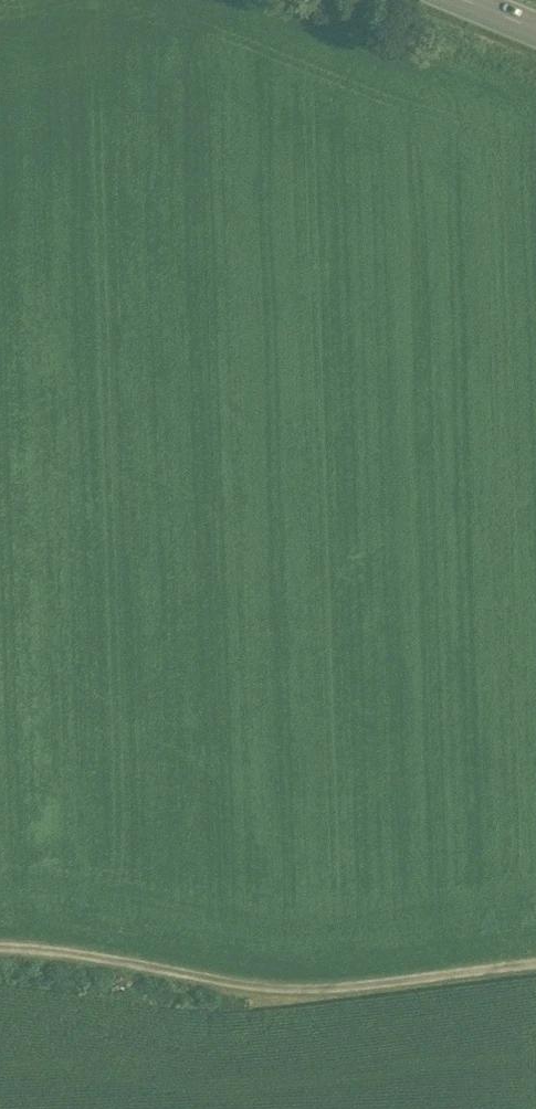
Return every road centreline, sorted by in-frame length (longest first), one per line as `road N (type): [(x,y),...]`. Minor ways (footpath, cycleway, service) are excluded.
road 1 (track): [(535,964),(276,988),(0,945)]

